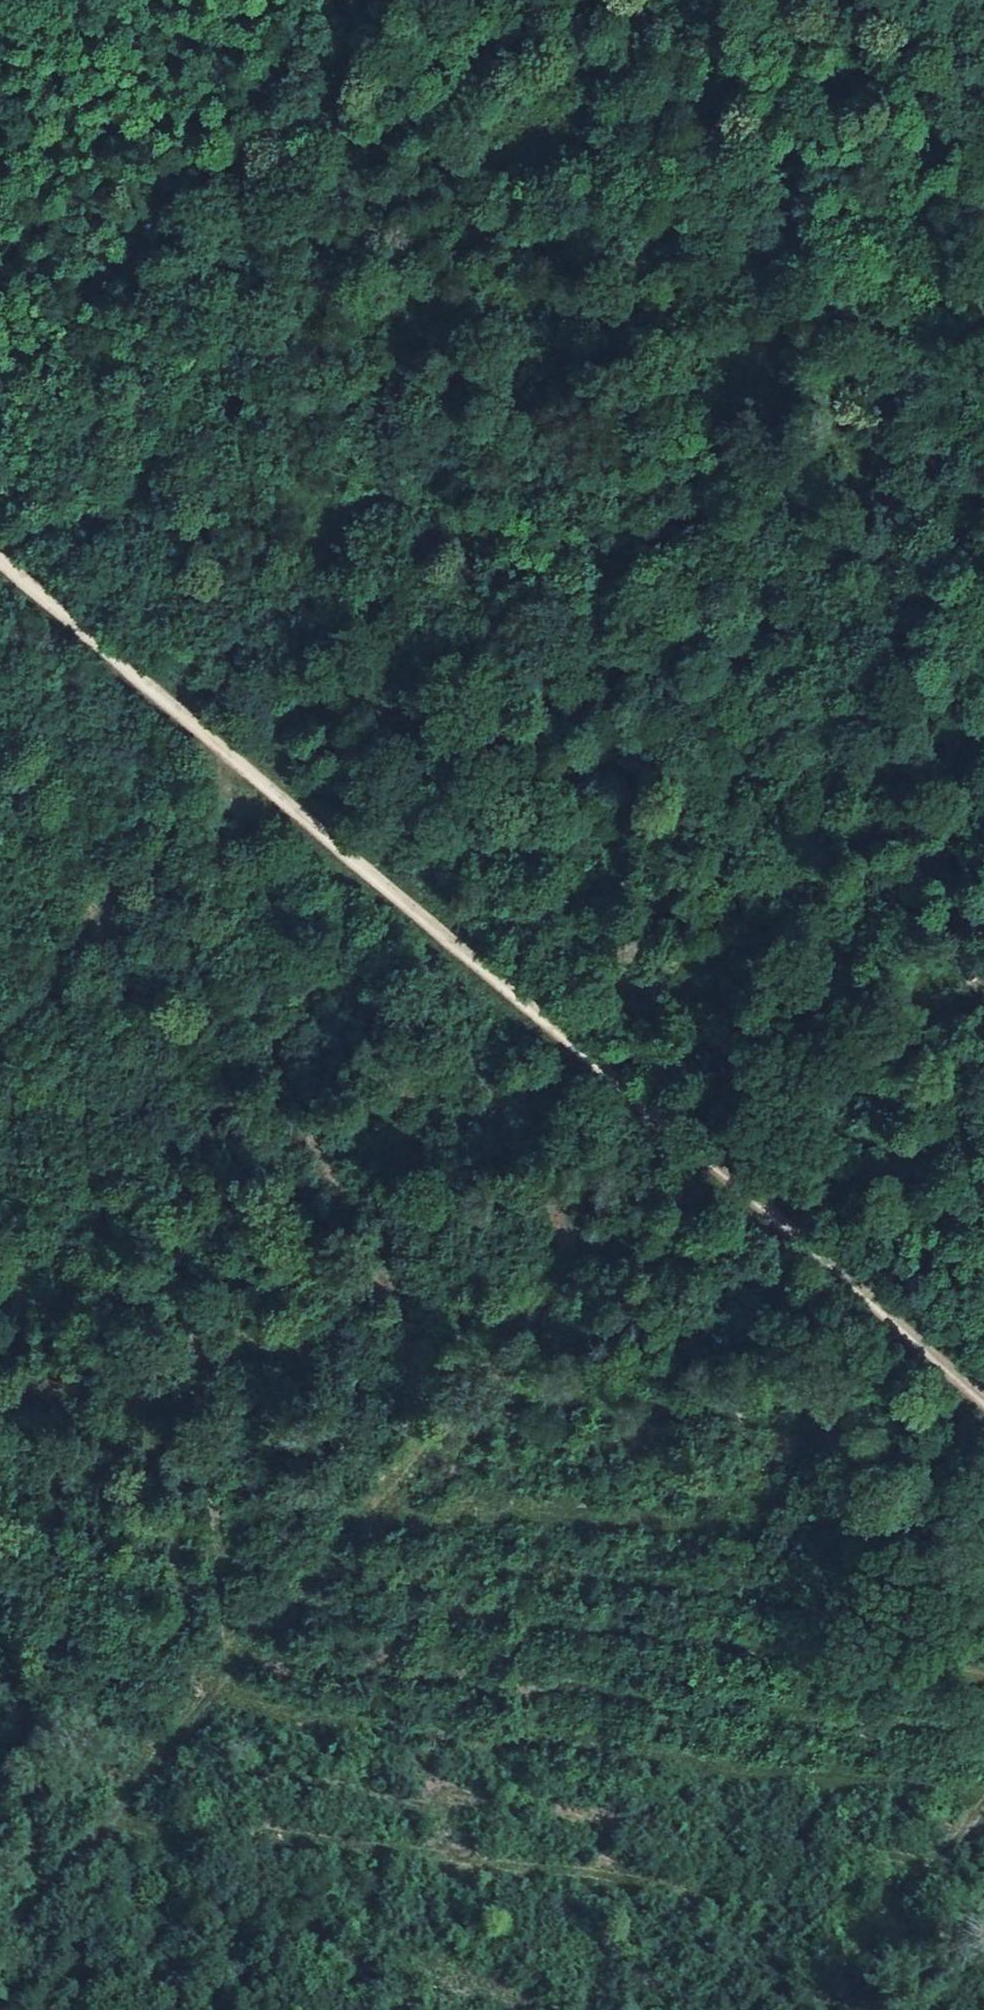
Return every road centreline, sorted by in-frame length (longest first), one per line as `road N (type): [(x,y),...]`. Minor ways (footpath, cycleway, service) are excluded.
road 1 (track): [(0,557),(726,1163),(858,1293),(983,1399)]
road 2 (track): [(814,2009),(983,1807)]

